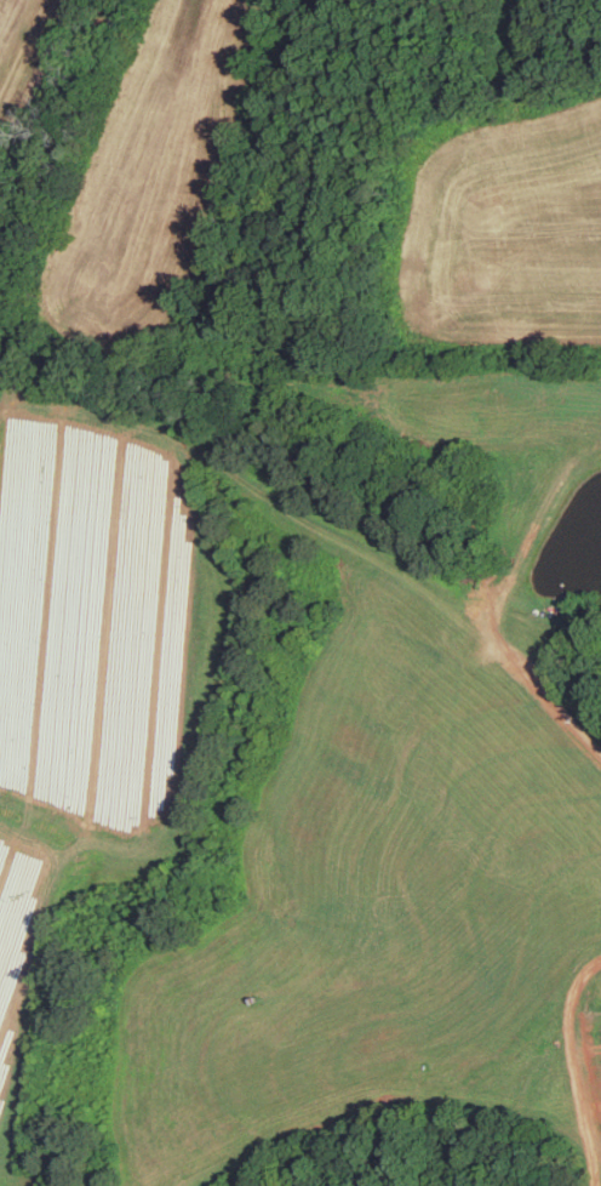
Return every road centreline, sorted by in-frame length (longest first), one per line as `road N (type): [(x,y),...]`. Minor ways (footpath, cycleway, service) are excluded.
road 1 (track): [(595,1185),(573,1007),(579,982),(600,958)]
road 2 (track): [(75,0),(0,161)]
road 3 (track): [(600,754),(498,623)]

